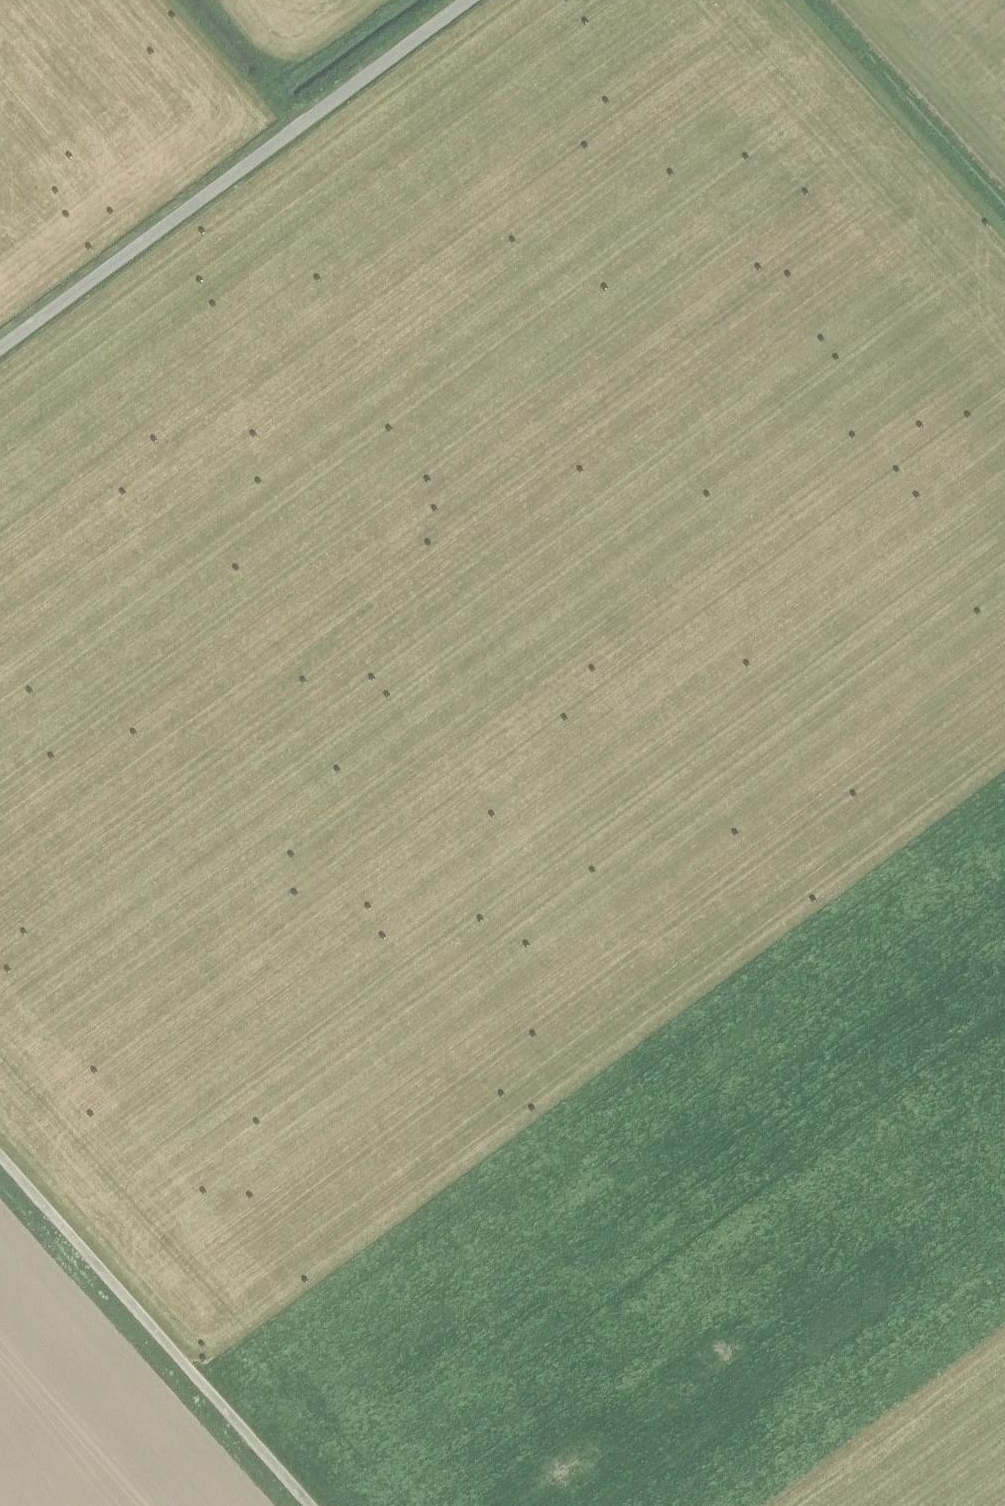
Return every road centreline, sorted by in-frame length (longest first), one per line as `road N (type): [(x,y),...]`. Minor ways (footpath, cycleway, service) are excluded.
road 1 (unclassified): [(0,351),(473,0)]

